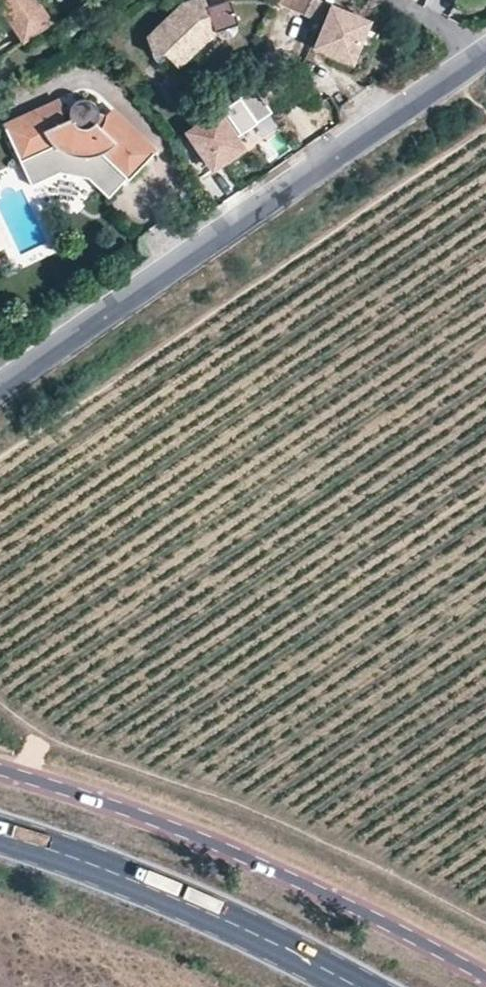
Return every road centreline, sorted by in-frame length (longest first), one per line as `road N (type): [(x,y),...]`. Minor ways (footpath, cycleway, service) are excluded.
road 1 (residential): [(0,386),(485,57)]
road 2 (trunk): [(485,937),(283,798),(0,737)]
road 3 (unclassified): [(0,774),(220,844),(366,909),(485,977)]
road 4 (primary): [(0,835),(151,888),(354,986)]
road 5 (trunk): [(0,946),(126,986)]

